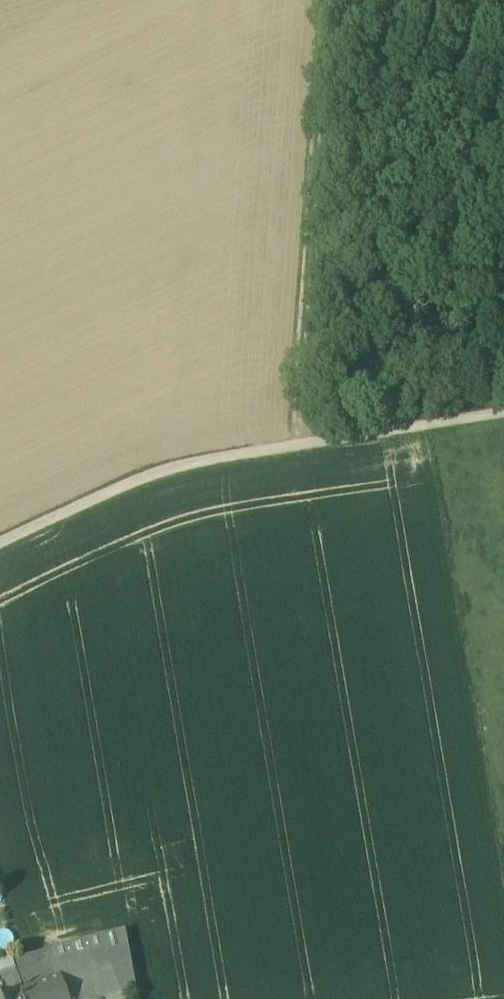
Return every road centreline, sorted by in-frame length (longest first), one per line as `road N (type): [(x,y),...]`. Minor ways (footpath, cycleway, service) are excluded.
road 1 (track): [(0,545),(169,468),(503,411)]
road 2 (track): [(294,446),(321,0)]

